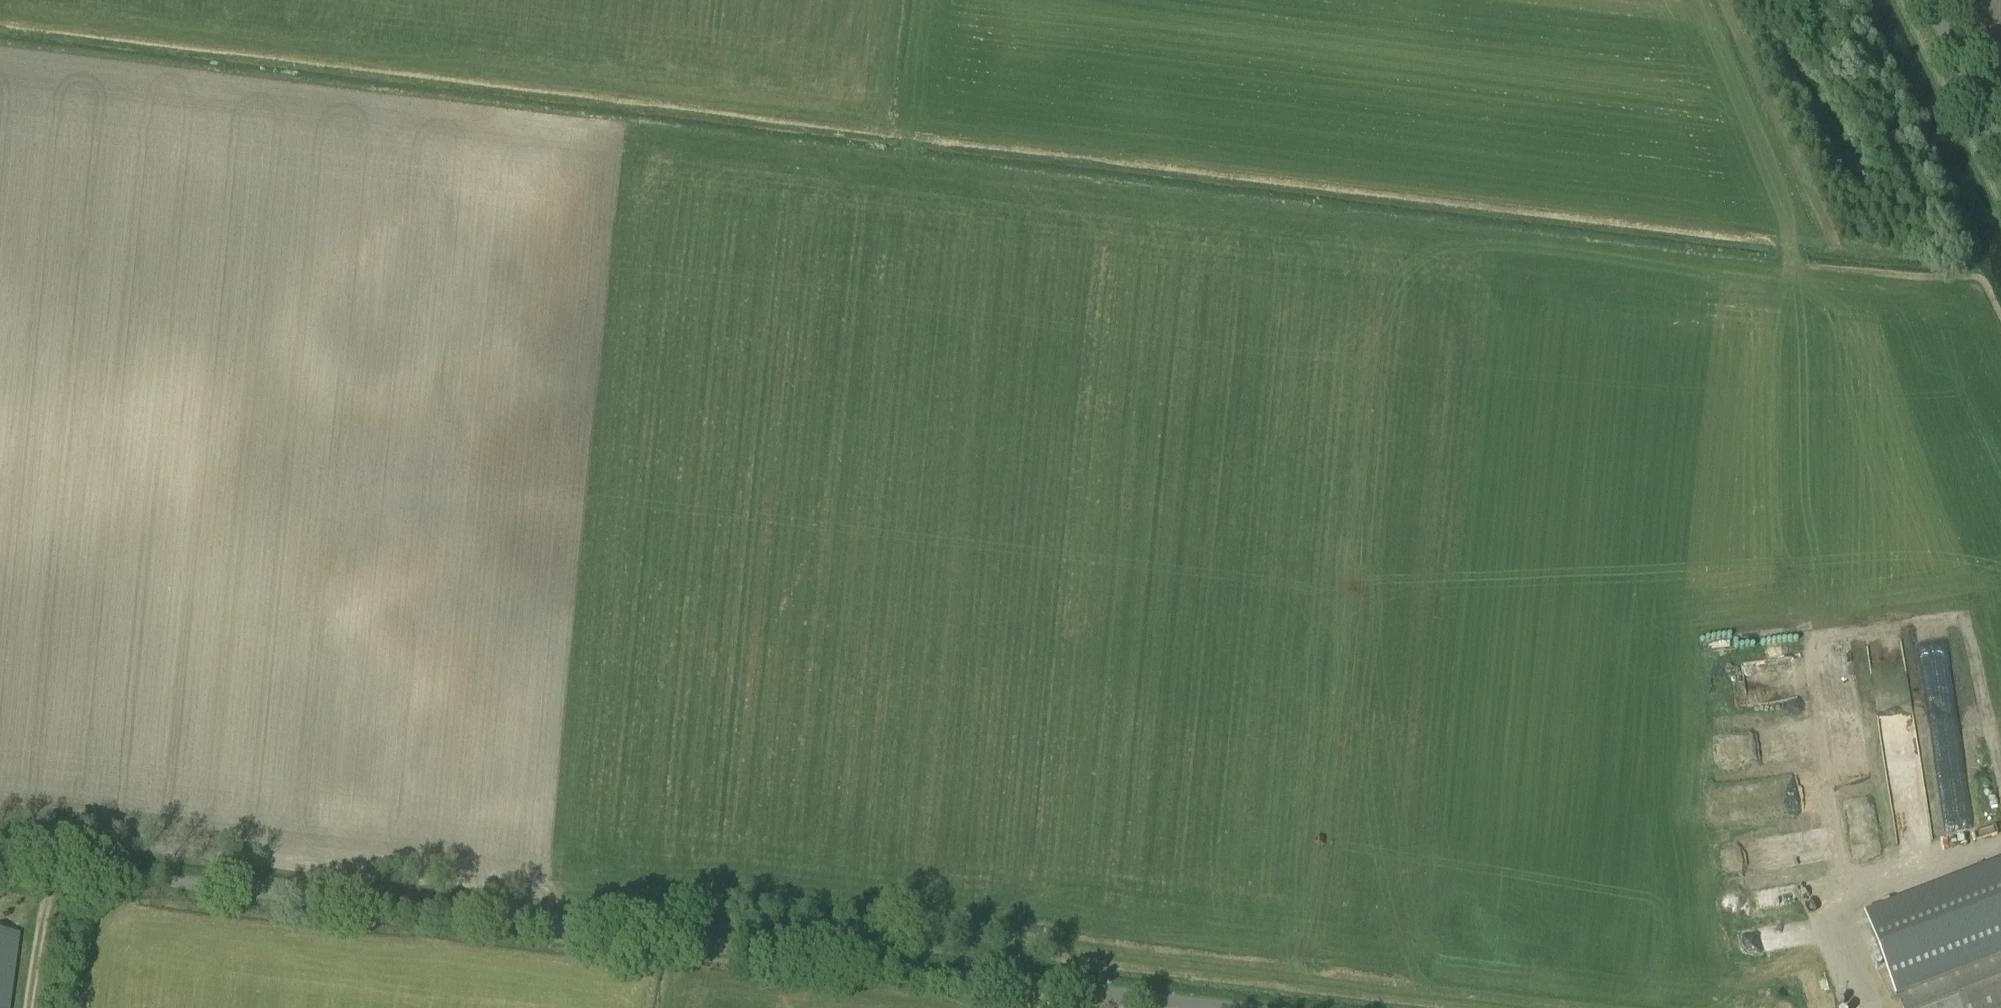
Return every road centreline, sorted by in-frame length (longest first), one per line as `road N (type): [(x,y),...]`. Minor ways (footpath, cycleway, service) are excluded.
road 1 (unclassified): [(0,862),(1207,1007)]
road 2 (unclassified): [(2000,145),(1929,0)]

